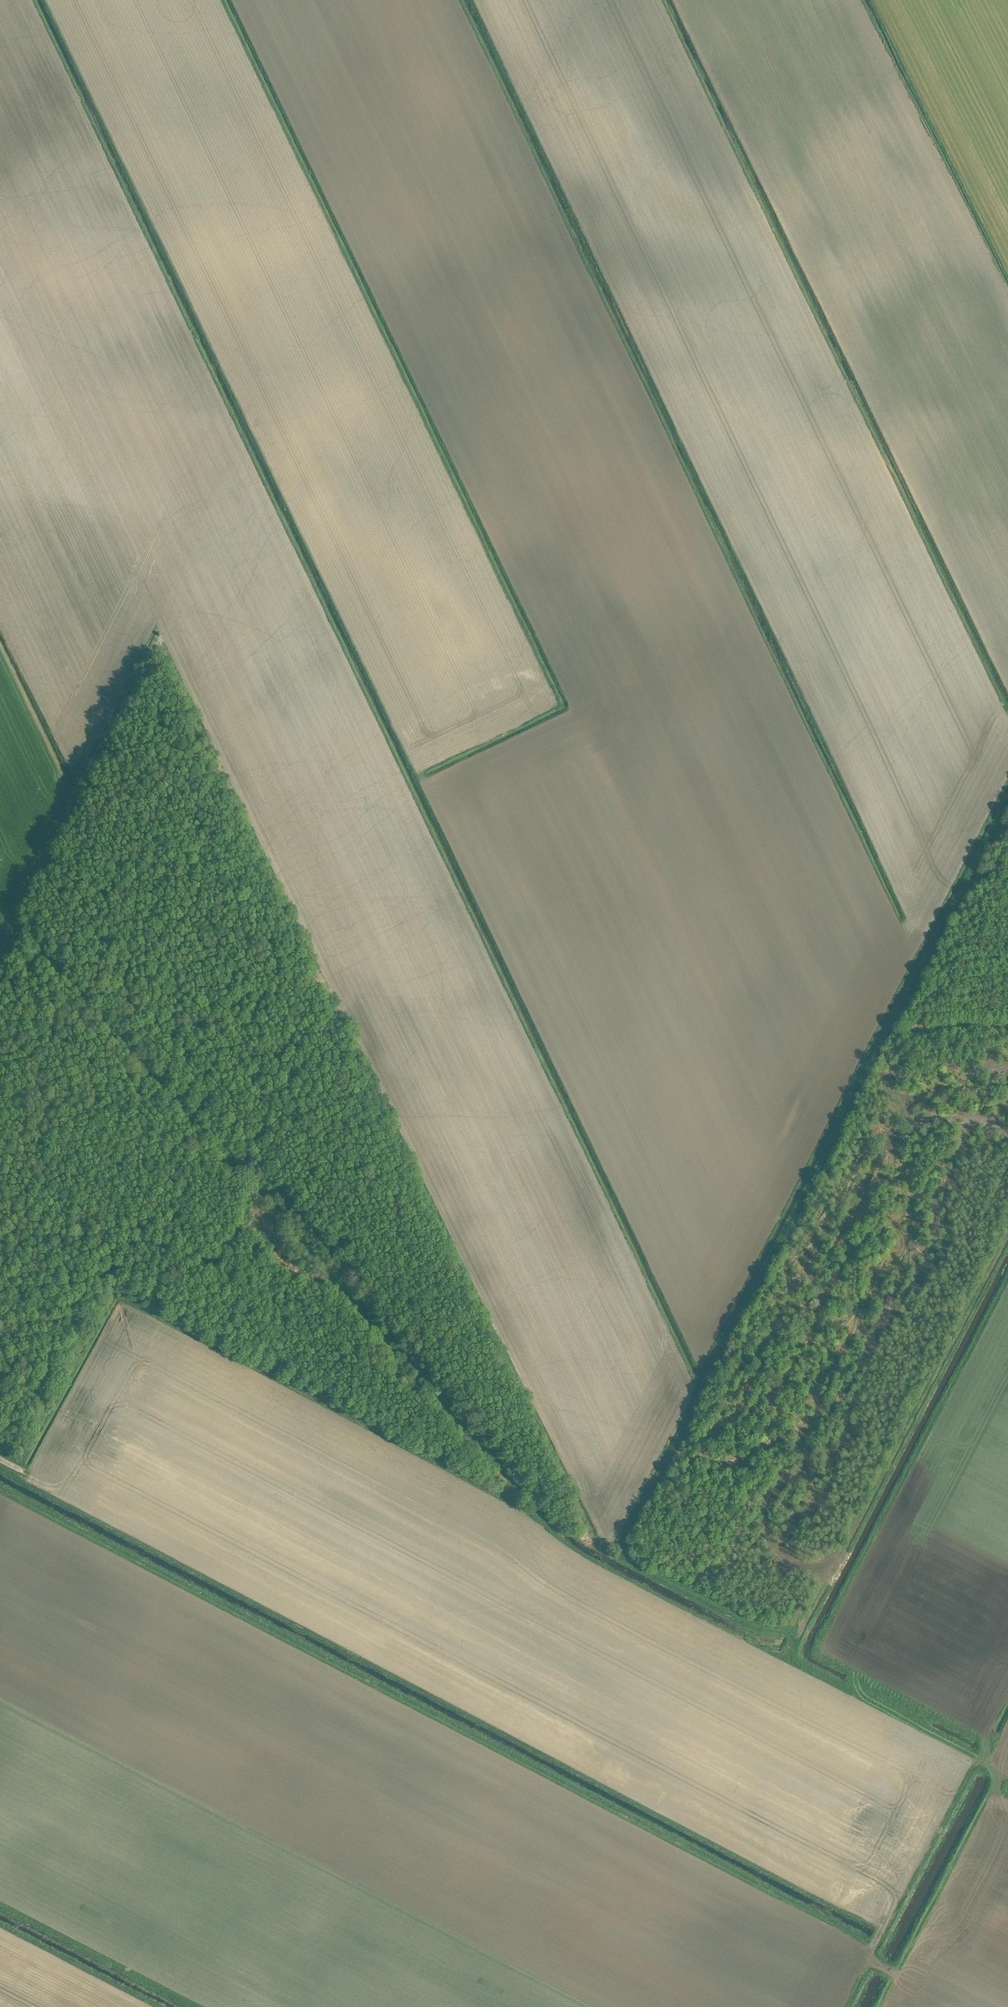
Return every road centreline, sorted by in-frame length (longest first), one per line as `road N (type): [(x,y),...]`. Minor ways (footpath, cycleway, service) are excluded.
road 1 (track): [(1007,1237),(800,1640)]

